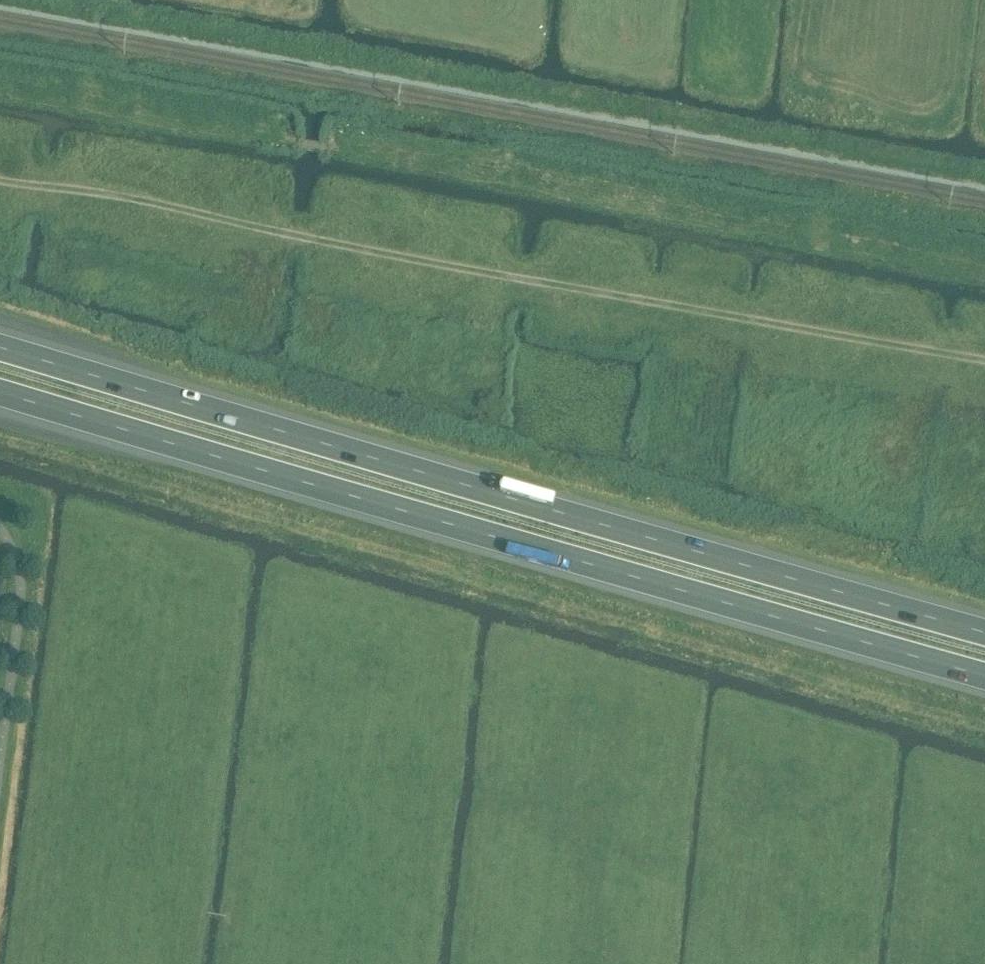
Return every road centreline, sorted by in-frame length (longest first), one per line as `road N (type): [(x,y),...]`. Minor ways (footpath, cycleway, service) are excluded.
road 1 (trunk): [(984,633),(0,348)]
road 2 (trunk): [(0,391),(984,675)]
road 3 (track): [(984,360),(371,251),(129,198),(0,183)]

